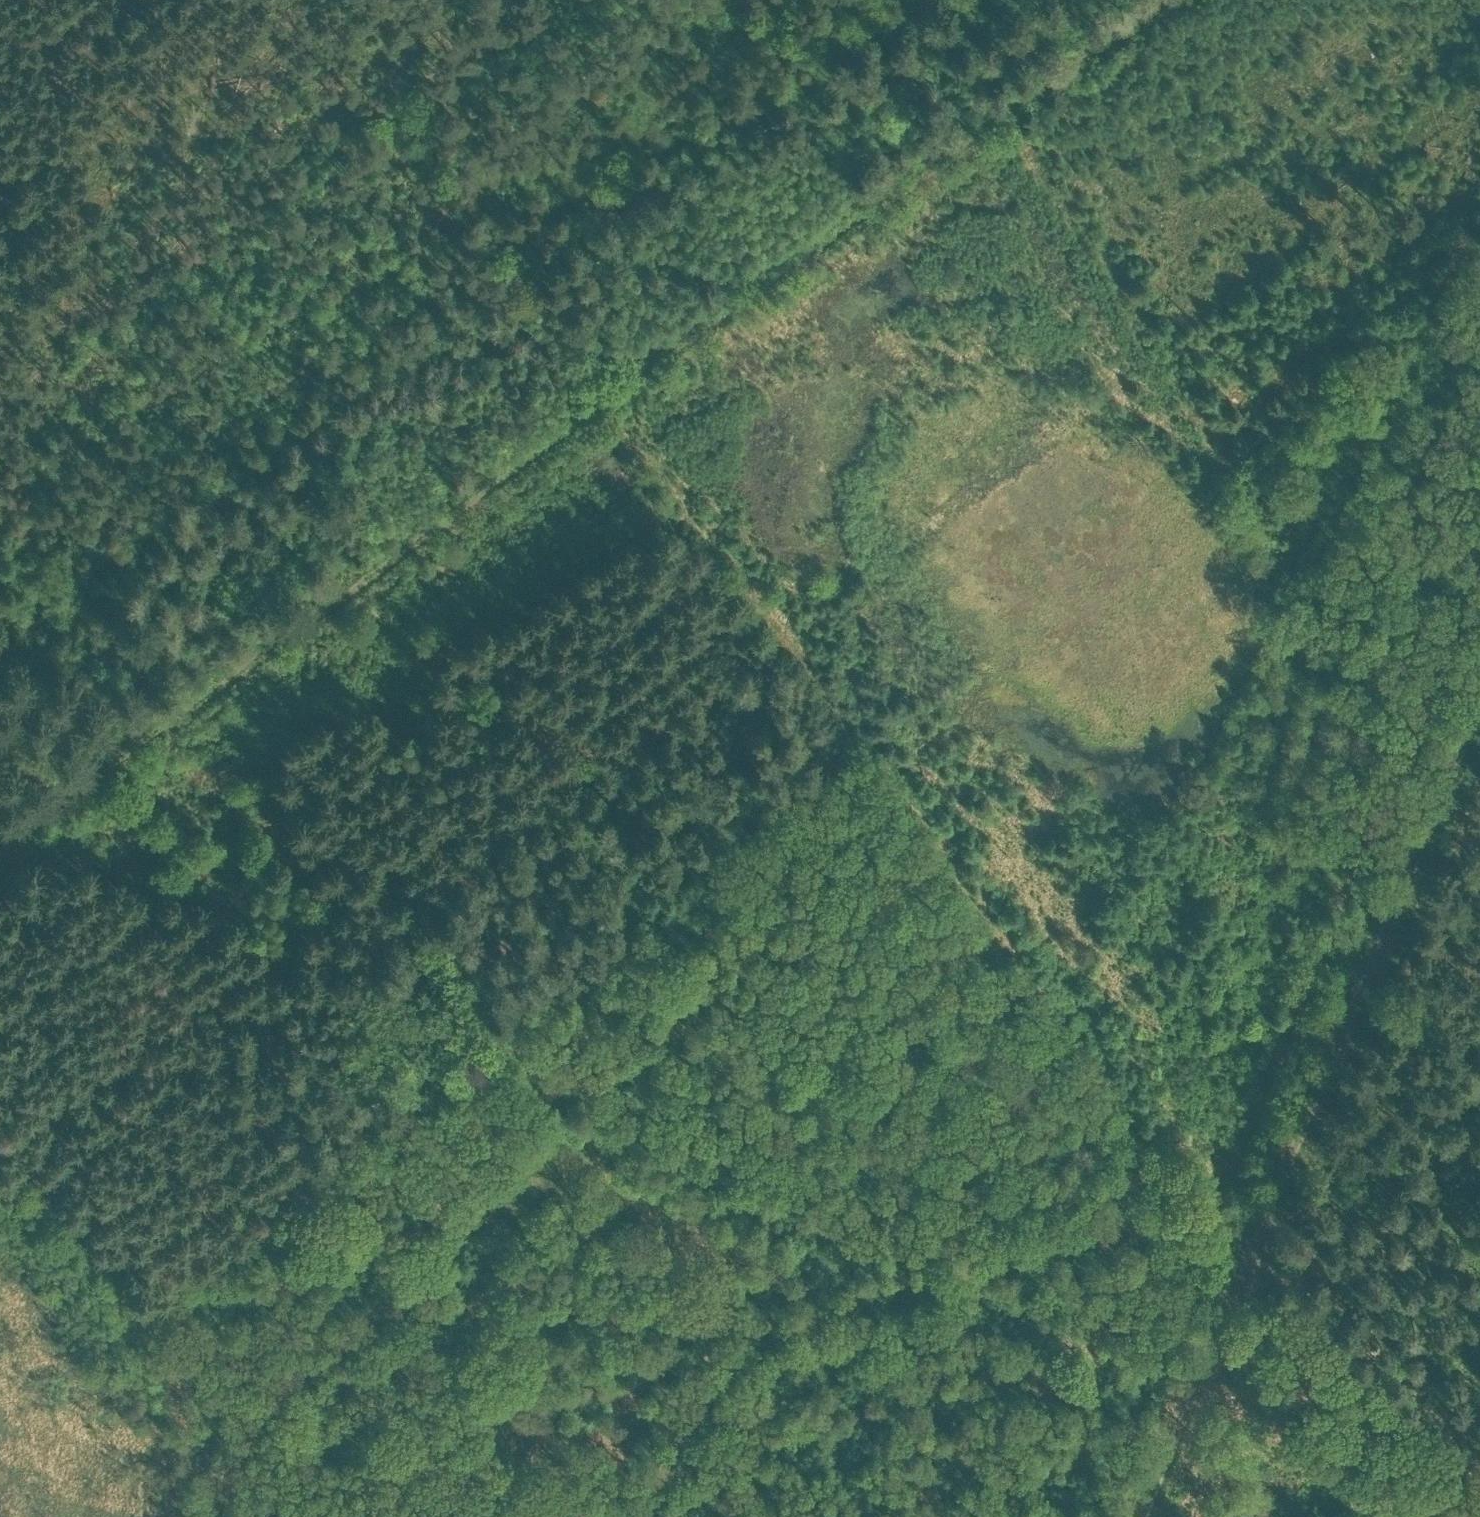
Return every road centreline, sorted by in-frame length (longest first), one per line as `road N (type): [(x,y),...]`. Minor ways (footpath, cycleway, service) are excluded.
road 1 (track): [(1154,0),(0,842)]
road 2 (unclassified): [(1141,1516),(1479,700)]
road 3 (track): [(655,1516),(660,1489),(692,1429),(768,1328),(1119,1232),(1210,1227),(1258,1234)]
road 4 (track): [(768,1328),(398,1299),(328,1337),(253,1422)]

